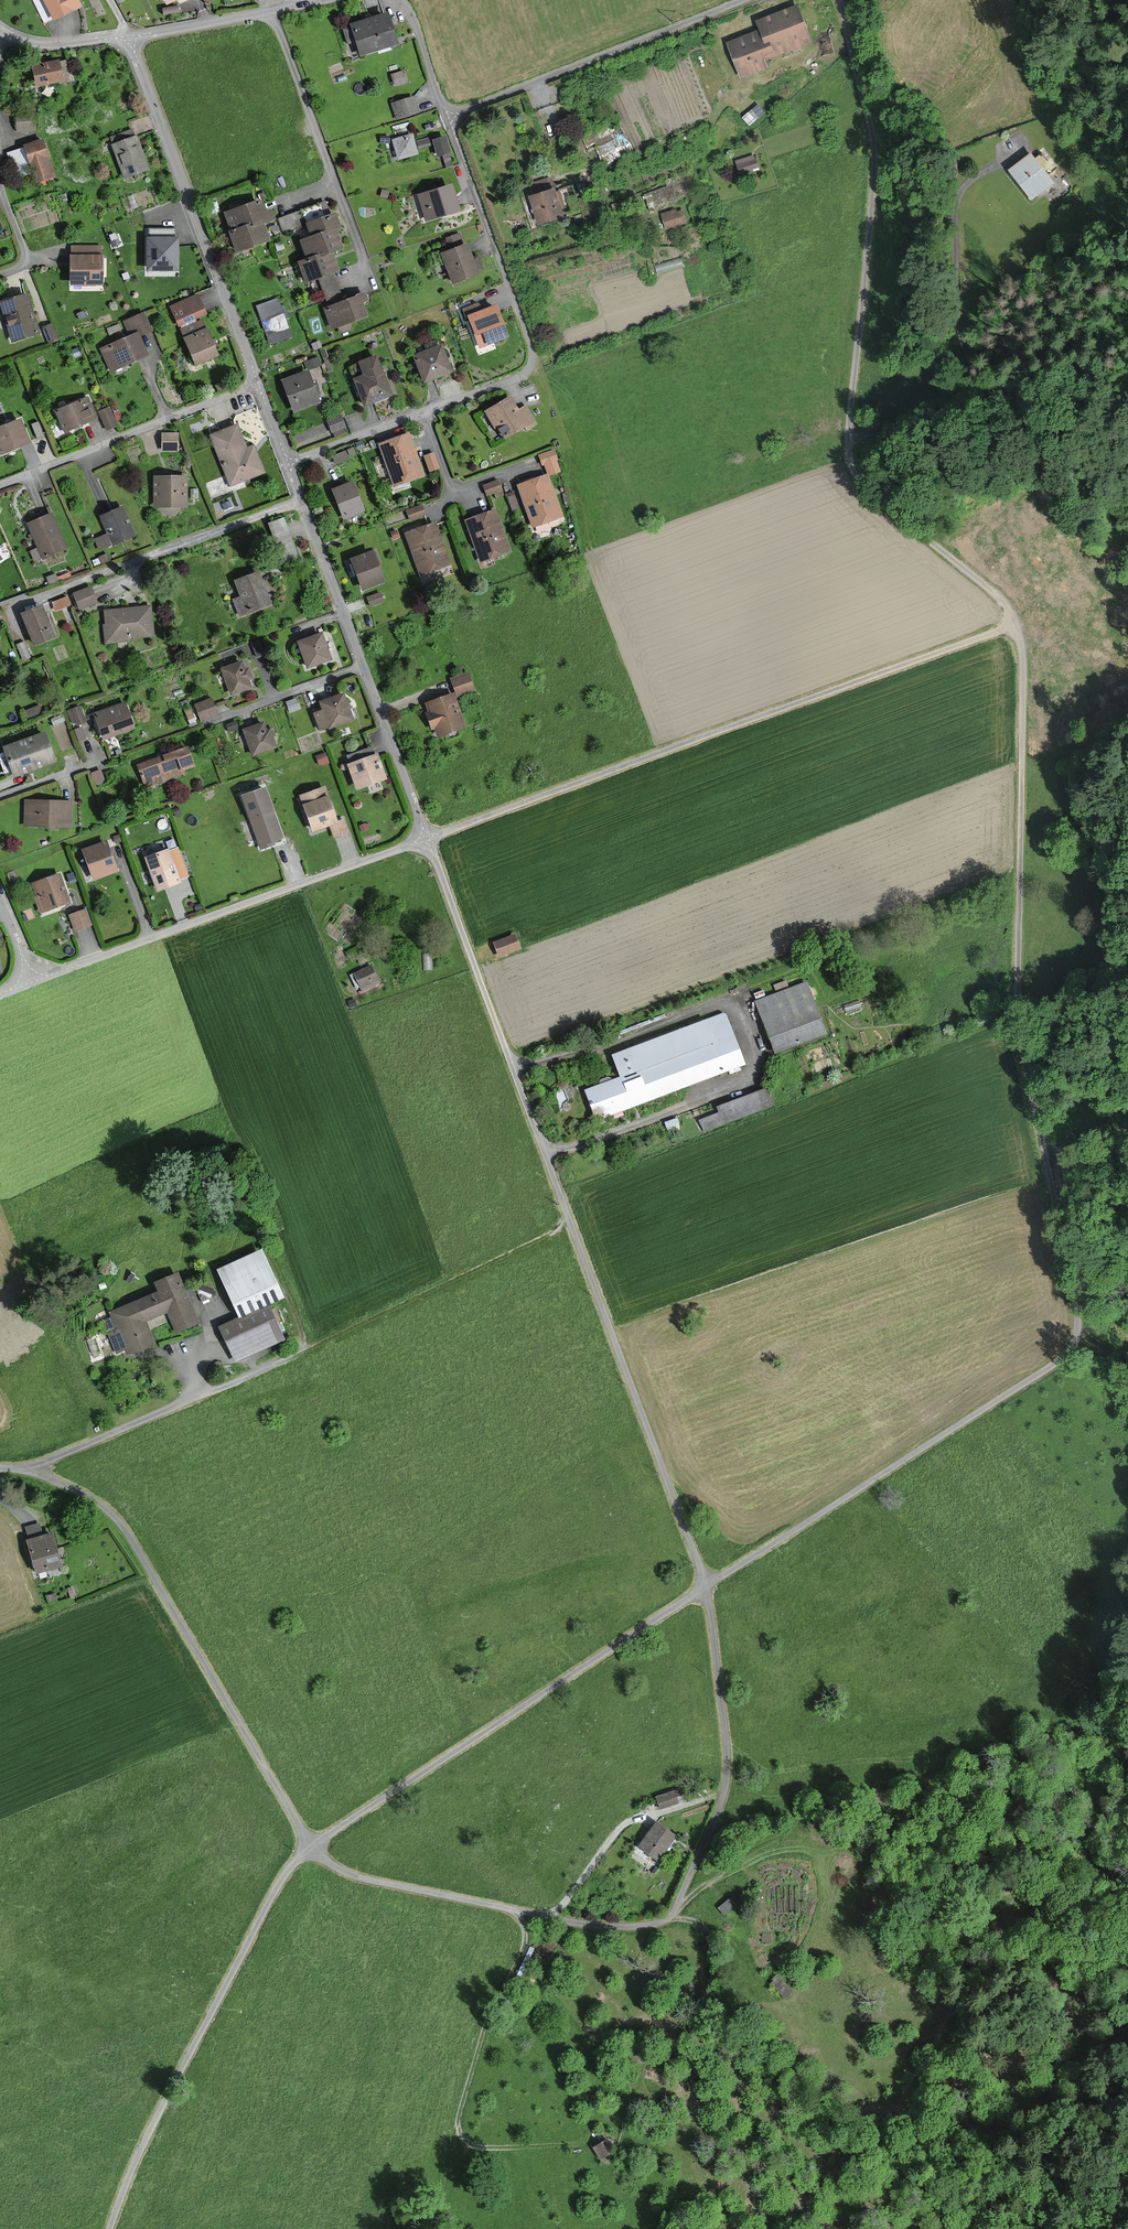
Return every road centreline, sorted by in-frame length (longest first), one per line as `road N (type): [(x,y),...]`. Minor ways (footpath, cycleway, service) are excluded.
road 1 (track): [(311,1850),(1051,1369),(1077,1325),(1025,1019),(1028,739),(1008,625),(965,573),(872,498),(847,458),(874,162),(836,0)]
road 2 (track): [(1008,625),(426,838),(706,1588)]
road 3 (residential): [(288,463),(426,838),(34,981)]
road 4 (residential): [(706,1588),(727,1776),(669,1919),(628,1926),(570,1922),(357,1876),(311,1850)]
road 5 (residential): [(0,1469),(56,1481),(117,1522),(311,1850)]
road 6 (residential): [(420,412),(511,380),(533,362),(400,0)]
road 7 (unclassified): [(109,2228),(150,2130),(268,1904),(311,1850)]
road 8 (track): [(211,1389),(570,1223)]
road 9 (track): [(847,430),(893,424),(961,383),(967,361),(953,210),(974,179),(1014,159)]
road 10 (residential): [(129,37),(257,384)]
road 11 (track): [(521,1912),(523,1947),(479,2039),(456,2131),(473,2145),(578,2145)]
road 12 (residential): [(257,384),(0,485)]
road 13 (residential): [(269,12),(365,268)]
road 14 (track): [(723,1795),(628,1825),(569,1902),(540,1916)]
road 15 (residential): [(420,412),(452,494),(532,462)]
road 16 (track): [(741,0),(579,64)]
road 17 (residential): [(269,12),(129,37)]
road 18 (residential): [(288,463),(420,412)]
road 19 (residential): [(0,32),(46,45),(129,37)]

